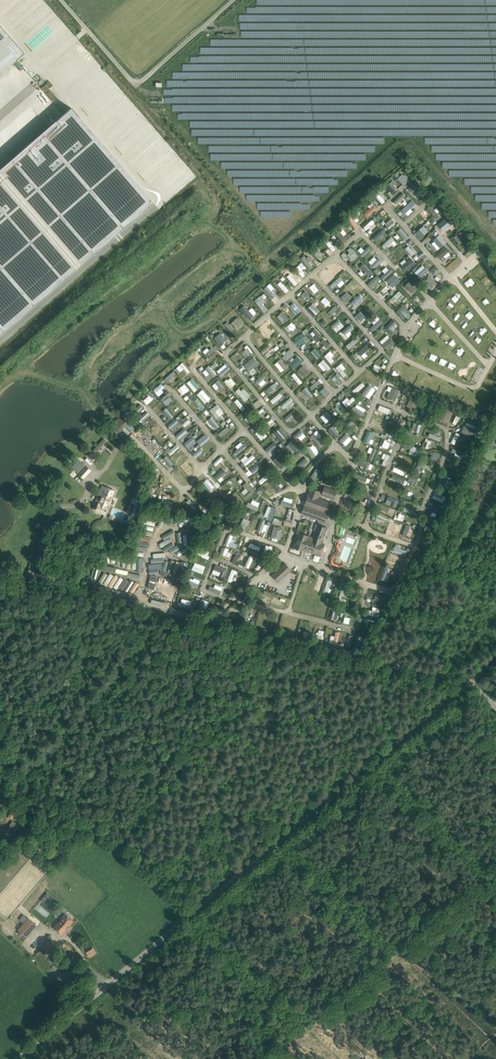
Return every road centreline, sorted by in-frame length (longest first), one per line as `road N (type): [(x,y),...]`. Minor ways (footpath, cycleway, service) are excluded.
road 1 (unclassified): [(16,1058),(462,683)]
road 2 (unclassified): [(462,683),(0,569)]
road 3 (track): [(117,845),(290,641)]
road 4 (track): [(196,911),(0,733)]
road 5 (unclassified): [(233,0),(137,83),(61,0)]
road 6 (track): [(33,766),(170,611)]

